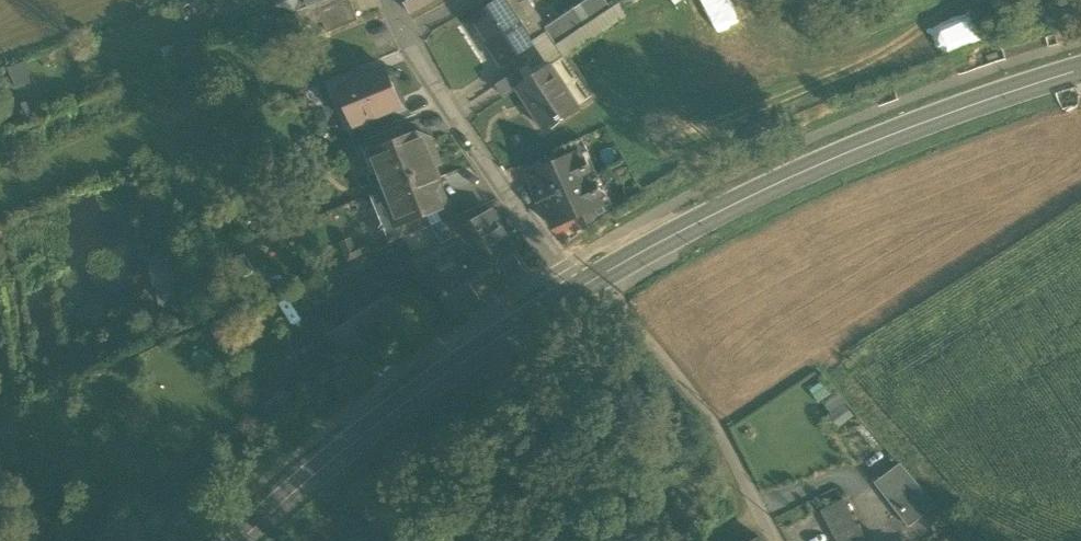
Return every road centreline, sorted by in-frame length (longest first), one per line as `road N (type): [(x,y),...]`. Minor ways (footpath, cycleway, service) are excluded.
road 1 (secondary): [(1080,67),(847,152),(591,279)]
road 2 (secondary): [(591,279),(465,357),(241,540)]
road 3 (residential): [(591,279),(565,265),(512,199),(402,35),(392,0)]
road 4 (residential): [(780,540),(725,437),(591,279)]

